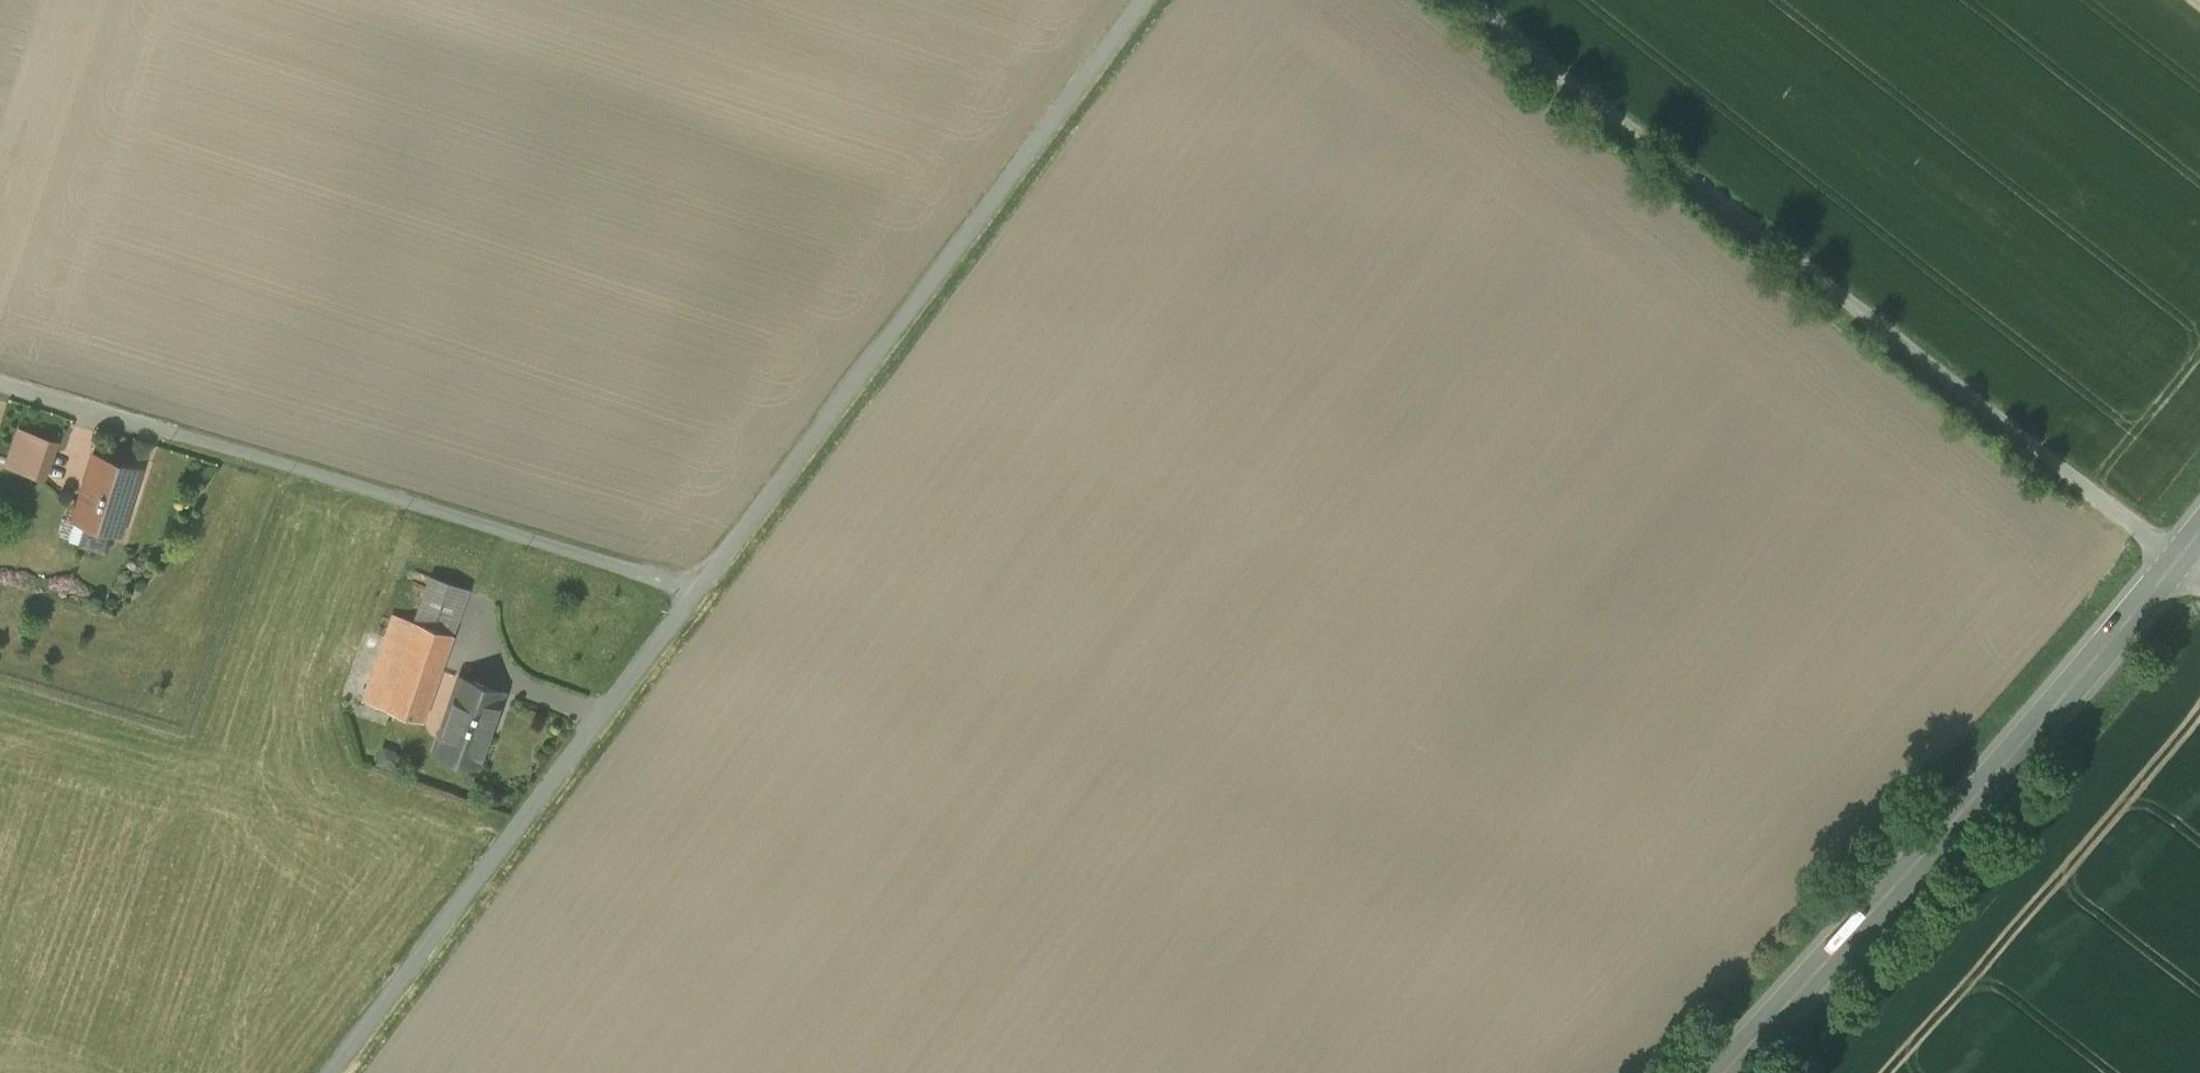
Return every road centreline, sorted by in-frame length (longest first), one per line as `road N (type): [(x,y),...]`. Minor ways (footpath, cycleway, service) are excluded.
road 1 (unclassified): [(327,1072),(1140,0)]
road 2 (unclassified): [(1478,0),(2186,547)]
road 3 (secondary): [(2186,547),(2048,713),(1720,1072)]

